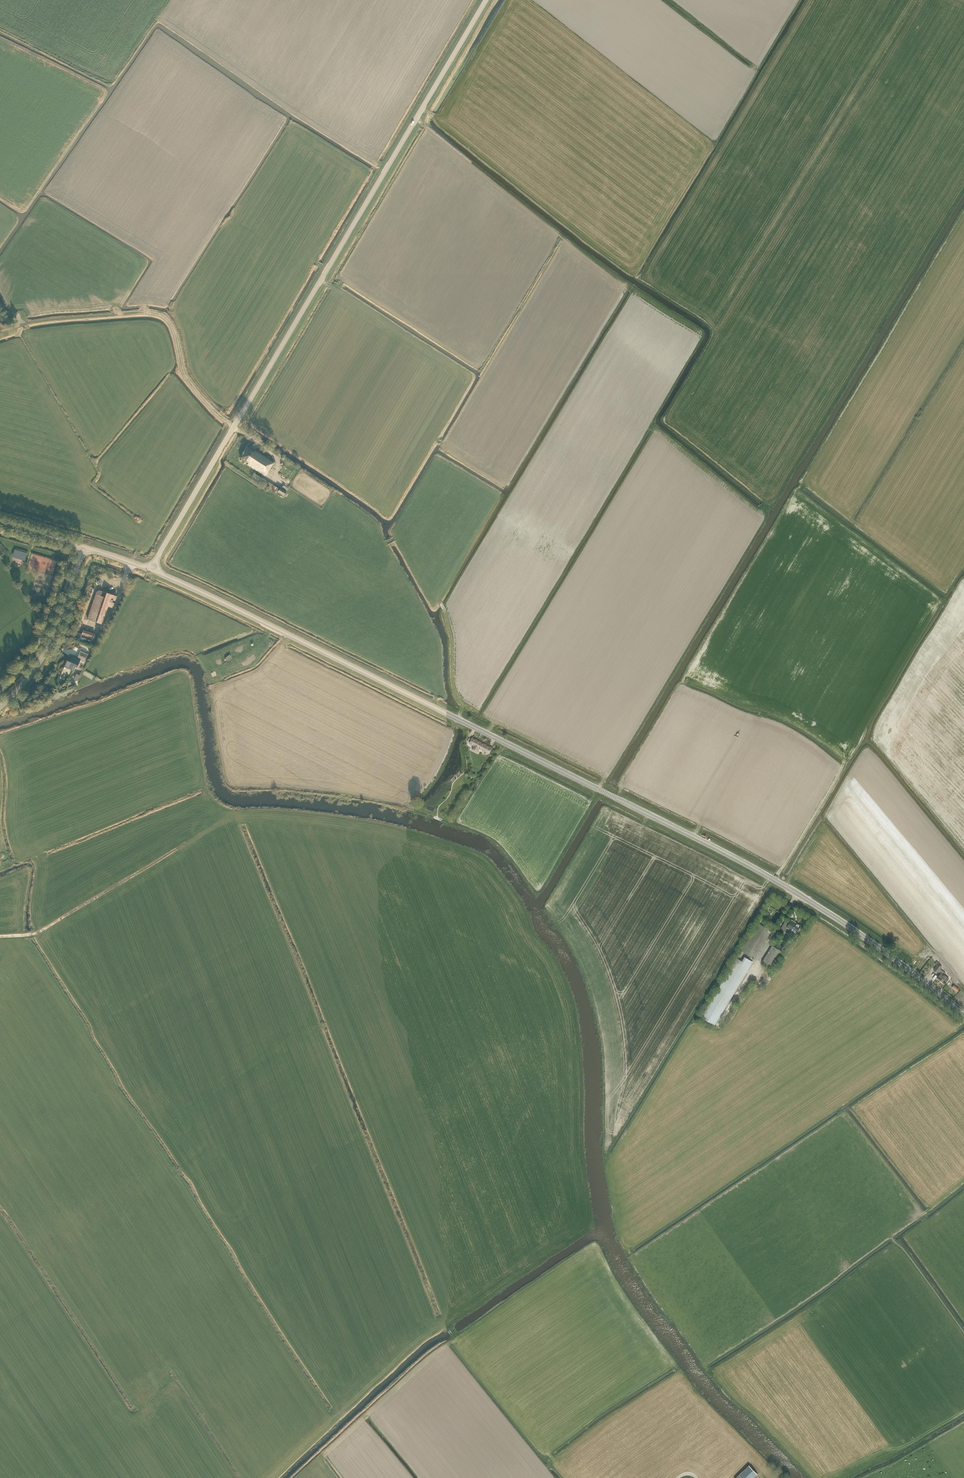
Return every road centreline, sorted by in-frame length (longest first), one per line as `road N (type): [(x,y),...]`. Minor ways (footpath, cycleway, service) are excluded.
road 1 (tertiary): [(963,1013),(765,875),(152,570)]
road 2 (tertiary): [(152,570),(486,0)]
road 3 (track): [(19,325),(164,317),(186,378),(234,427)]
road 4 (tertiary): [(0,707),(47,650),(84,546)]

